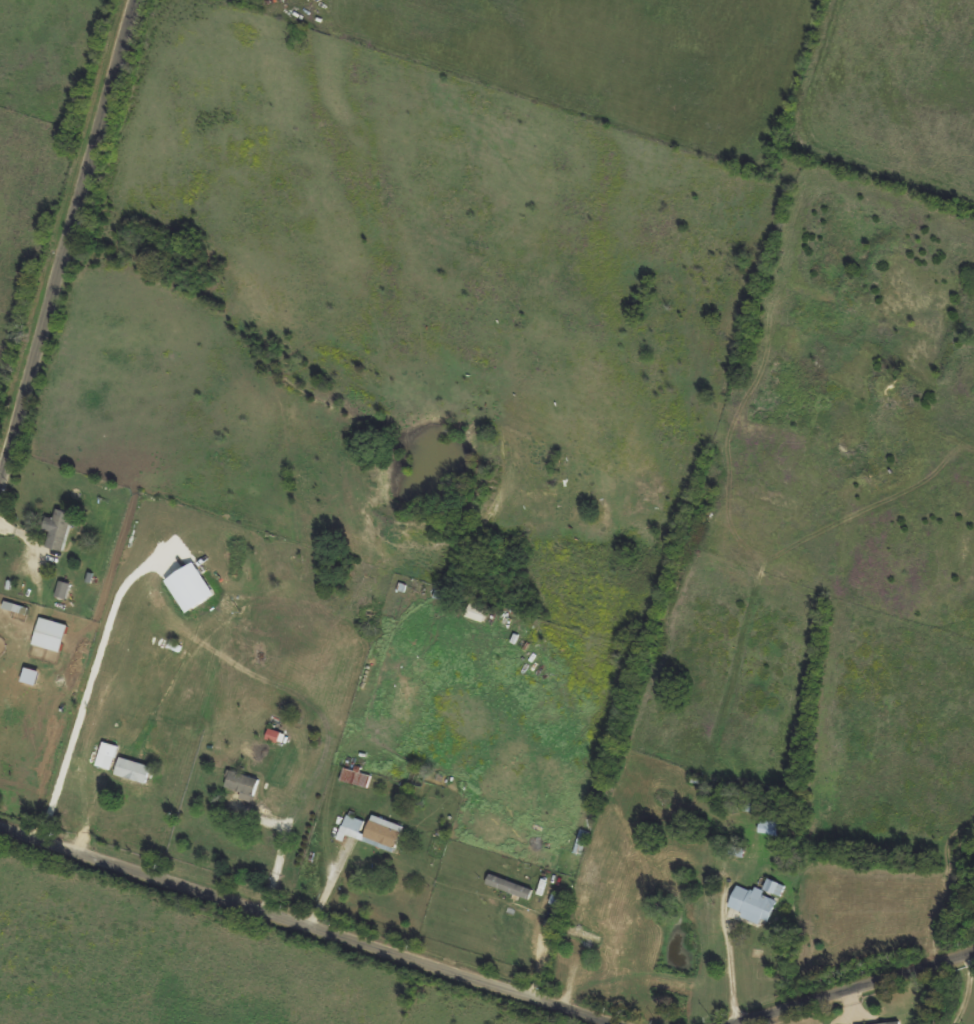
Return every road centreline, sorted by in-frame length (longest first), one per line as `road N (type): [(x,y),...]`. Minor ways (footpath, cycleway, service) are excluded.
road 1 (residential): [(0,827),(604,1023)]
road 2 (residential): [(0,479),(134,0)]
road 3 (residential): [(743,1023),(973,952)]

